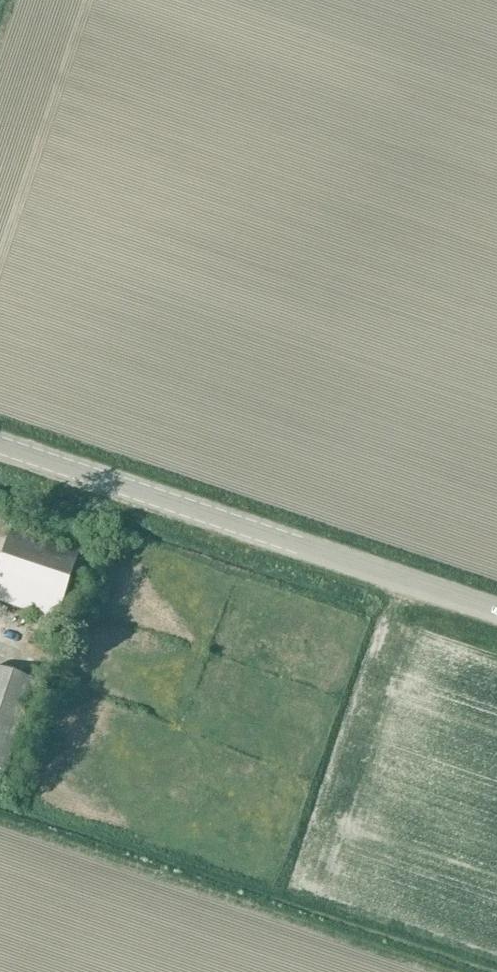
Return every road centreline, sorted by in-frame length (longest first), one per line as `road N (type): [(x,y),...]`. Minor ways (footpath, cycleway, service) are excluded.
road 1 (unclassified): [(496,612),(0,442)]

